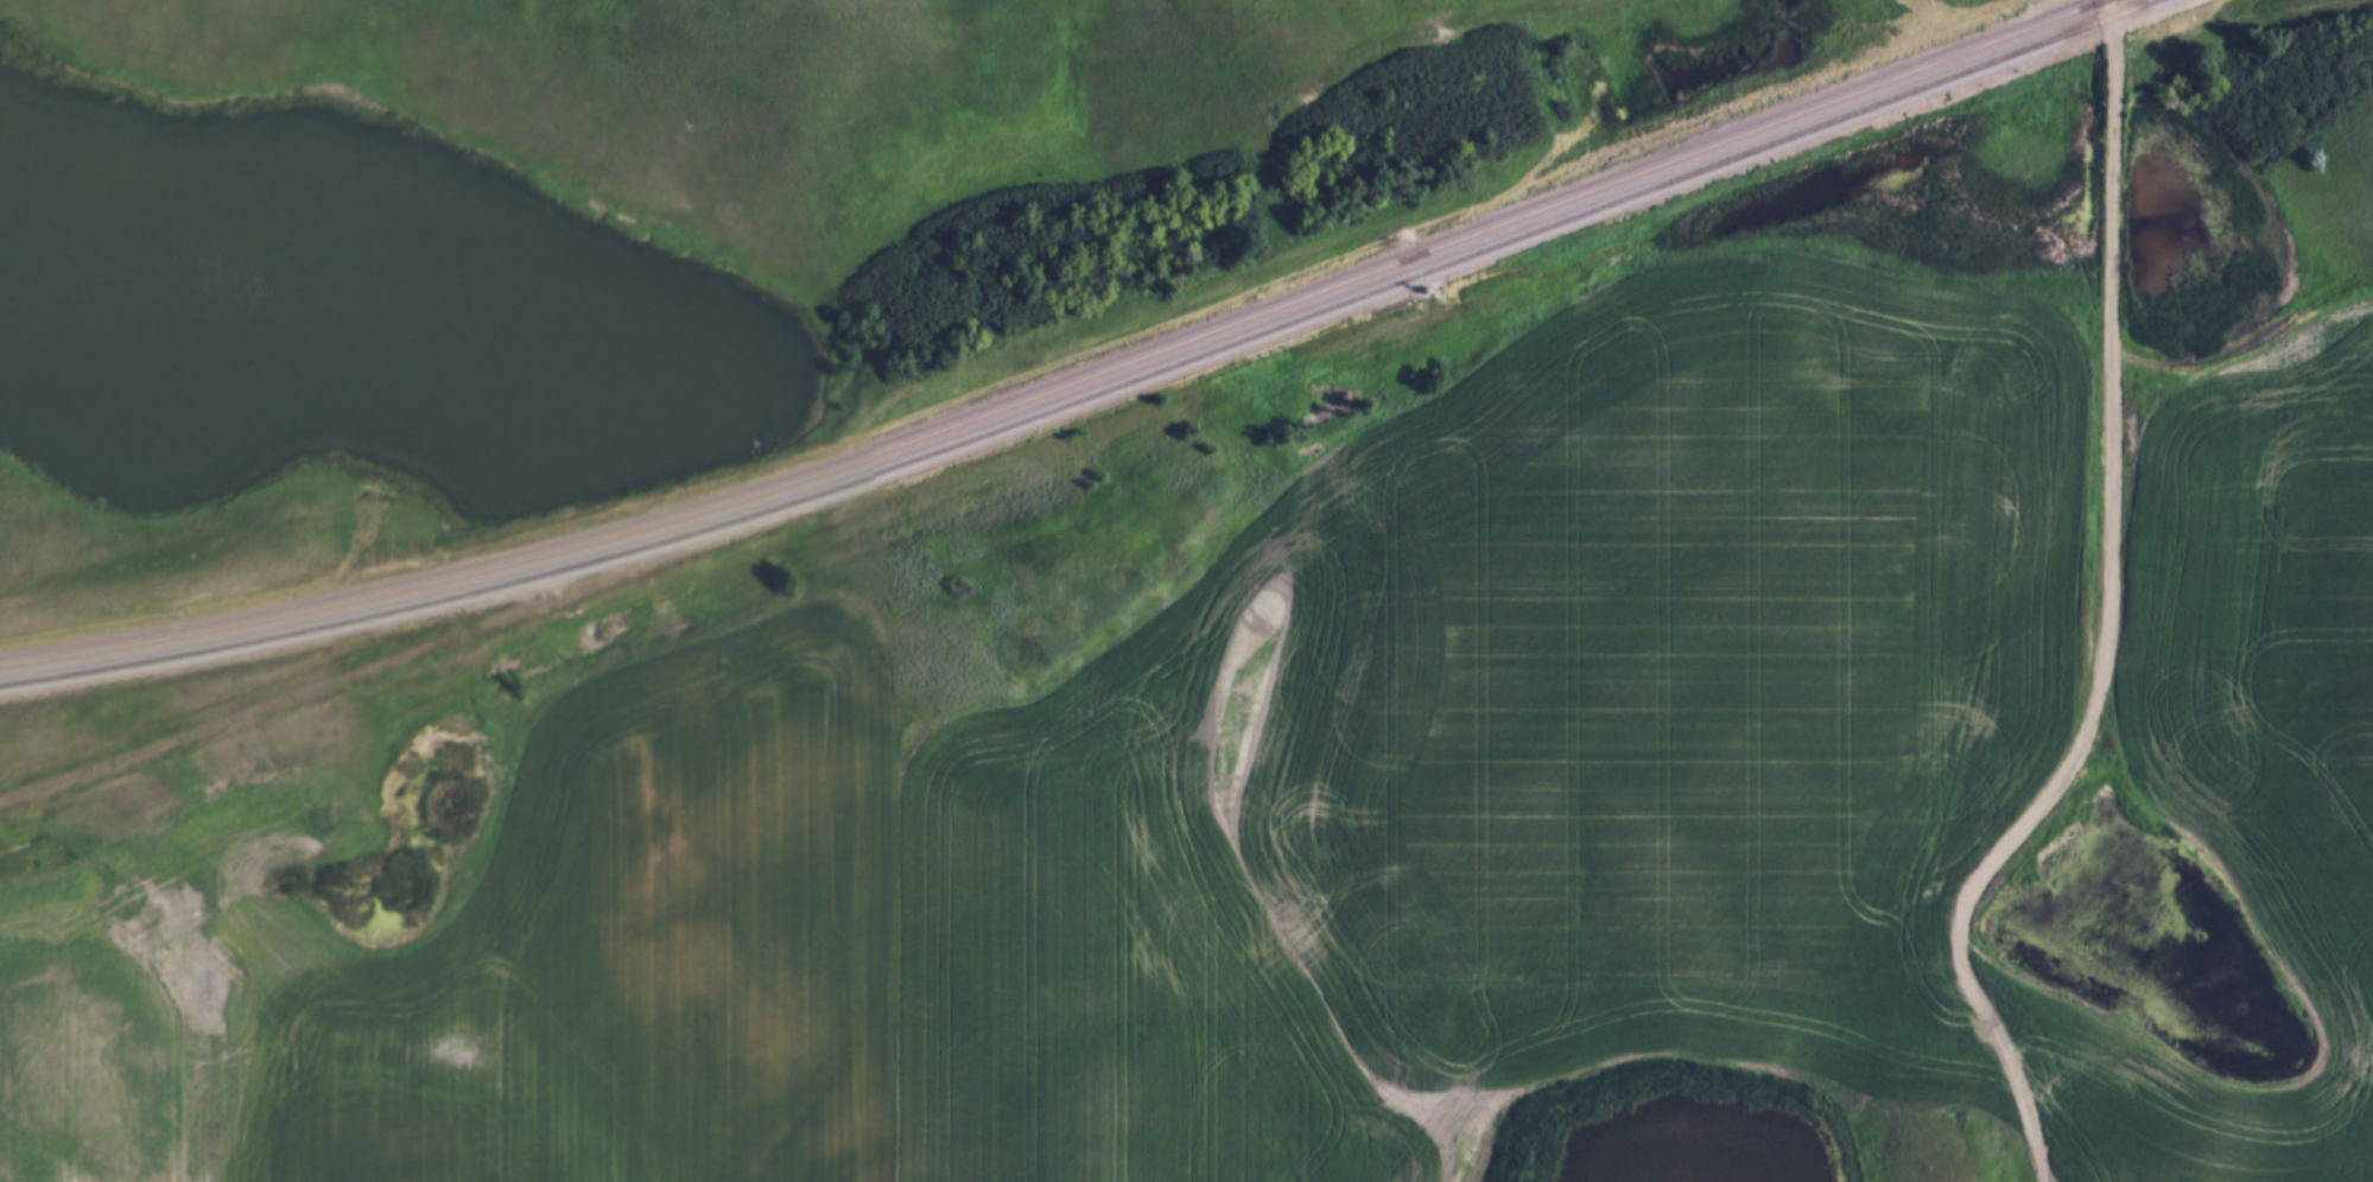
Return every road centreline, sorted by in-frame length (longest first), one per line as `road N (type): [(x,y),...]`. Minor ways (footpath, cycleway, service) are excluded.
road 1 (track): [(2042,1181),(2014,1085),(1977,1016),(1972,977),(1992,924),(2052,866),(2088,799),(2101,718),(2112,0)]
road 2 (track): [(2372,307),(2208,364),(2111,362)]

